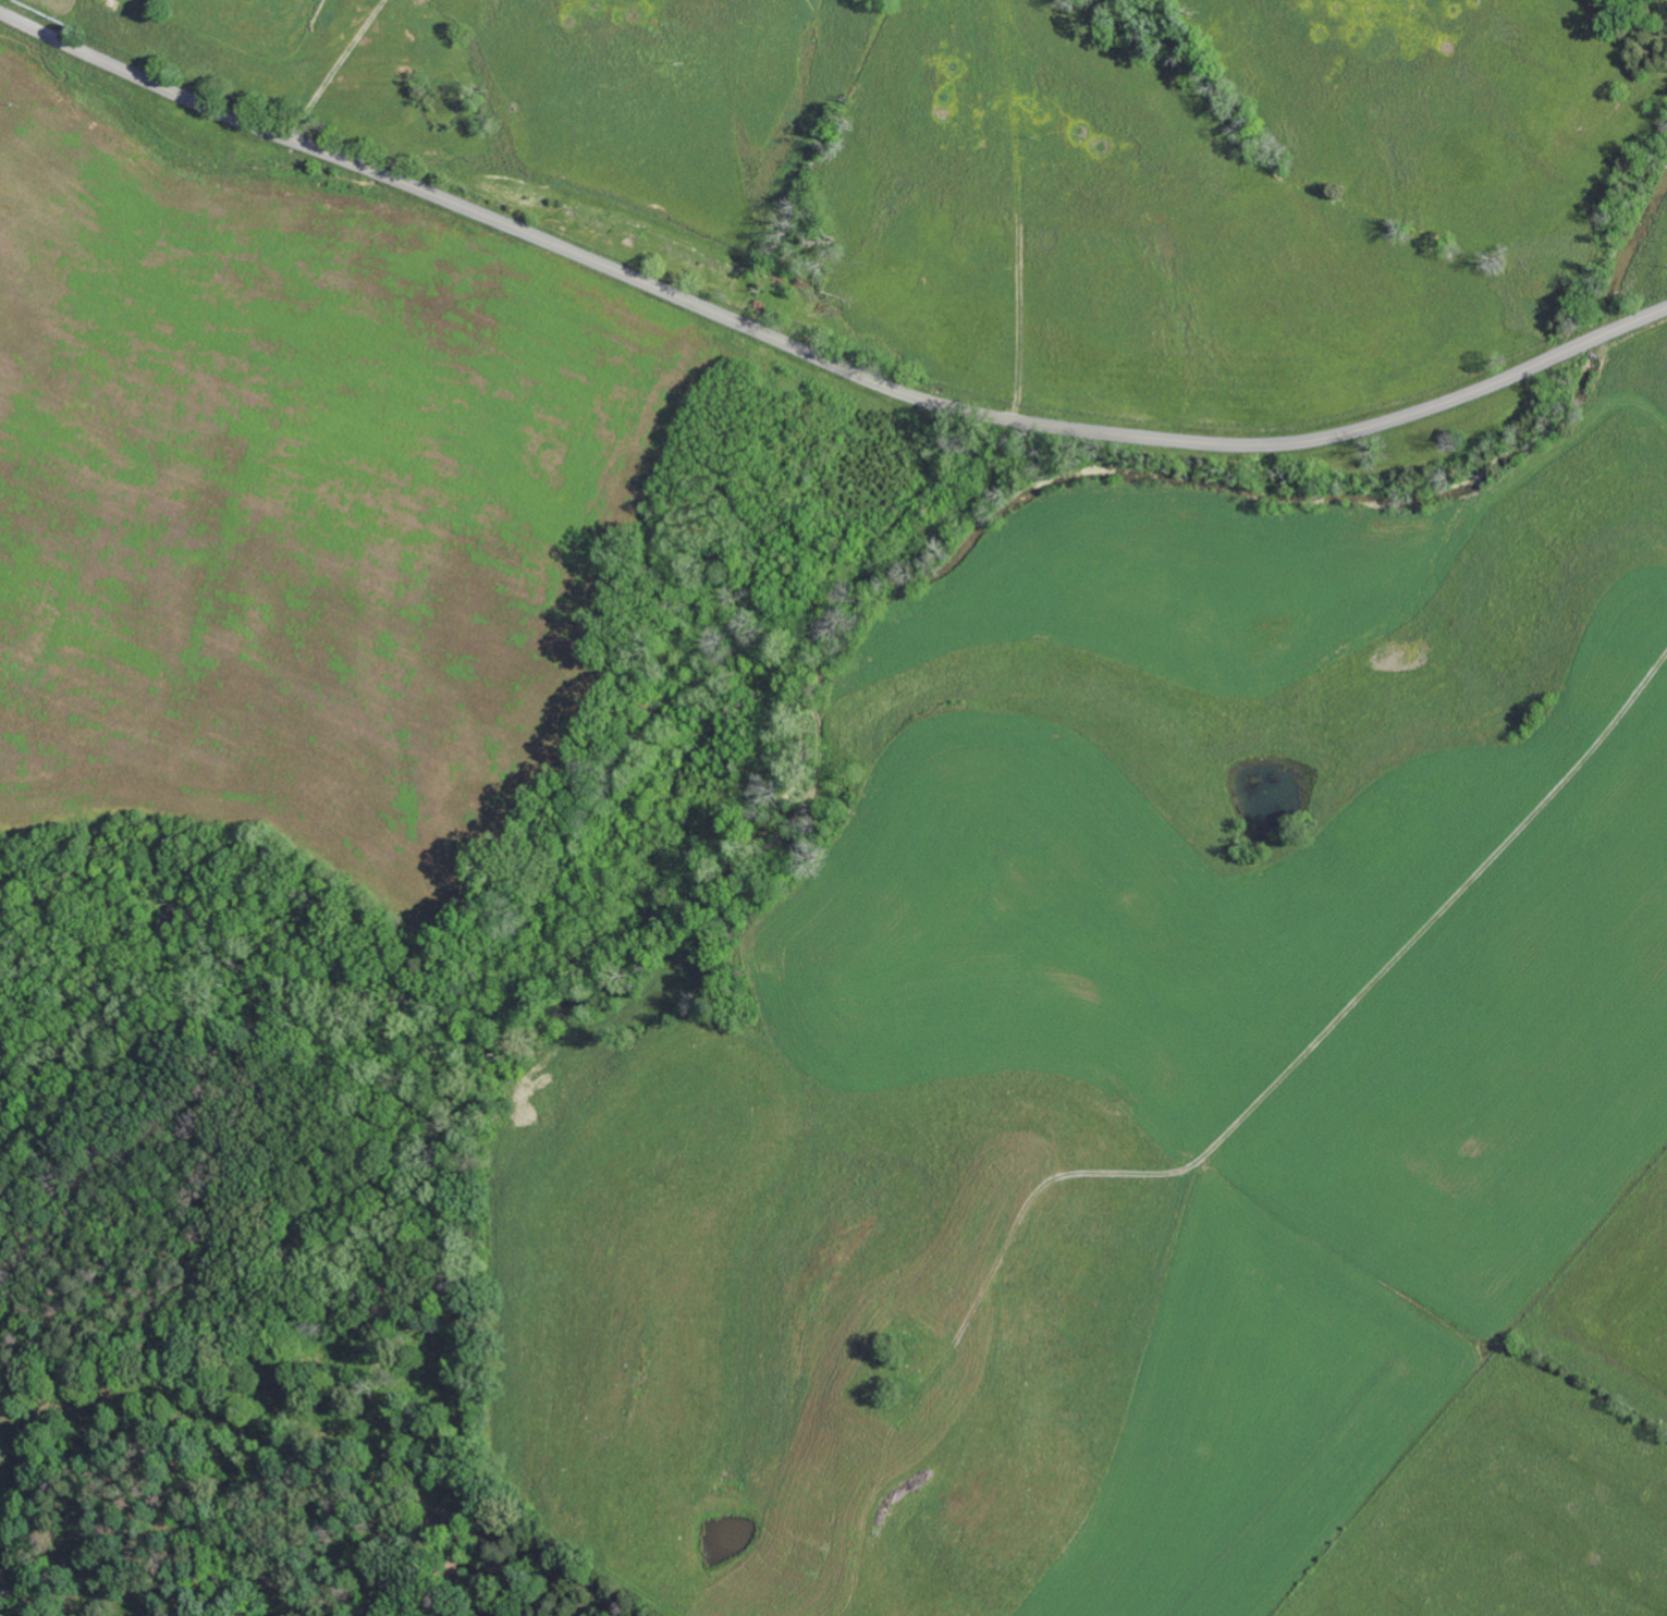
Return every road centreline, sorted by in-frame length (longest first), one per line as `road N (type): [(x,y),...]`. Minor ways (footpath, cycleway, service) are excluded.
road 1 (secondary): [(1666,310),(1470,395),(1332,437),(1223,444),(1043,425),(888,388),(192,100),(0,11)]
road 2 (residential): [(282,136),(369,0)]

